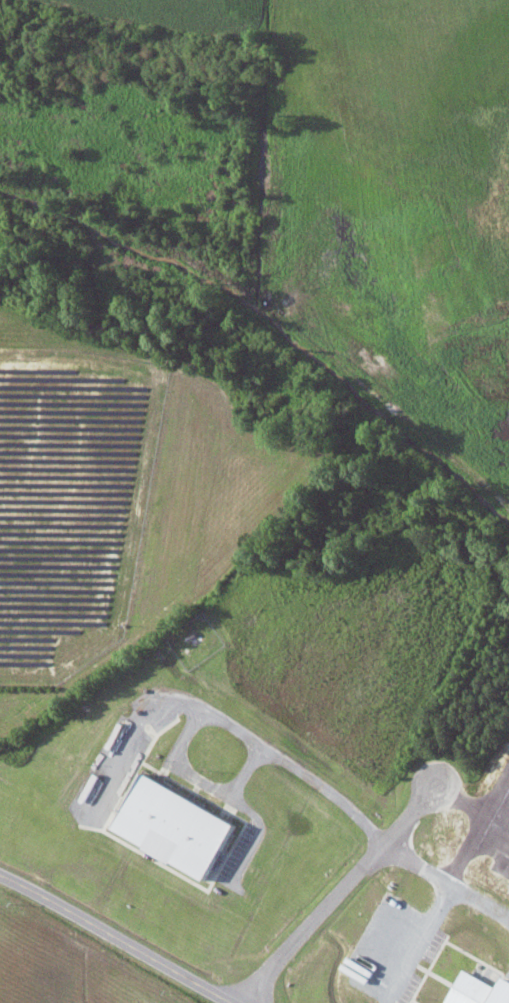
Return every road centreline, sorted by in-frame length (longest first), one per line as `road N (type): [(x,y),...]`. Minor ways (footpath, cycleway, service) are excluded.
road 1 (residential): [(0,873),(232,1002)]

